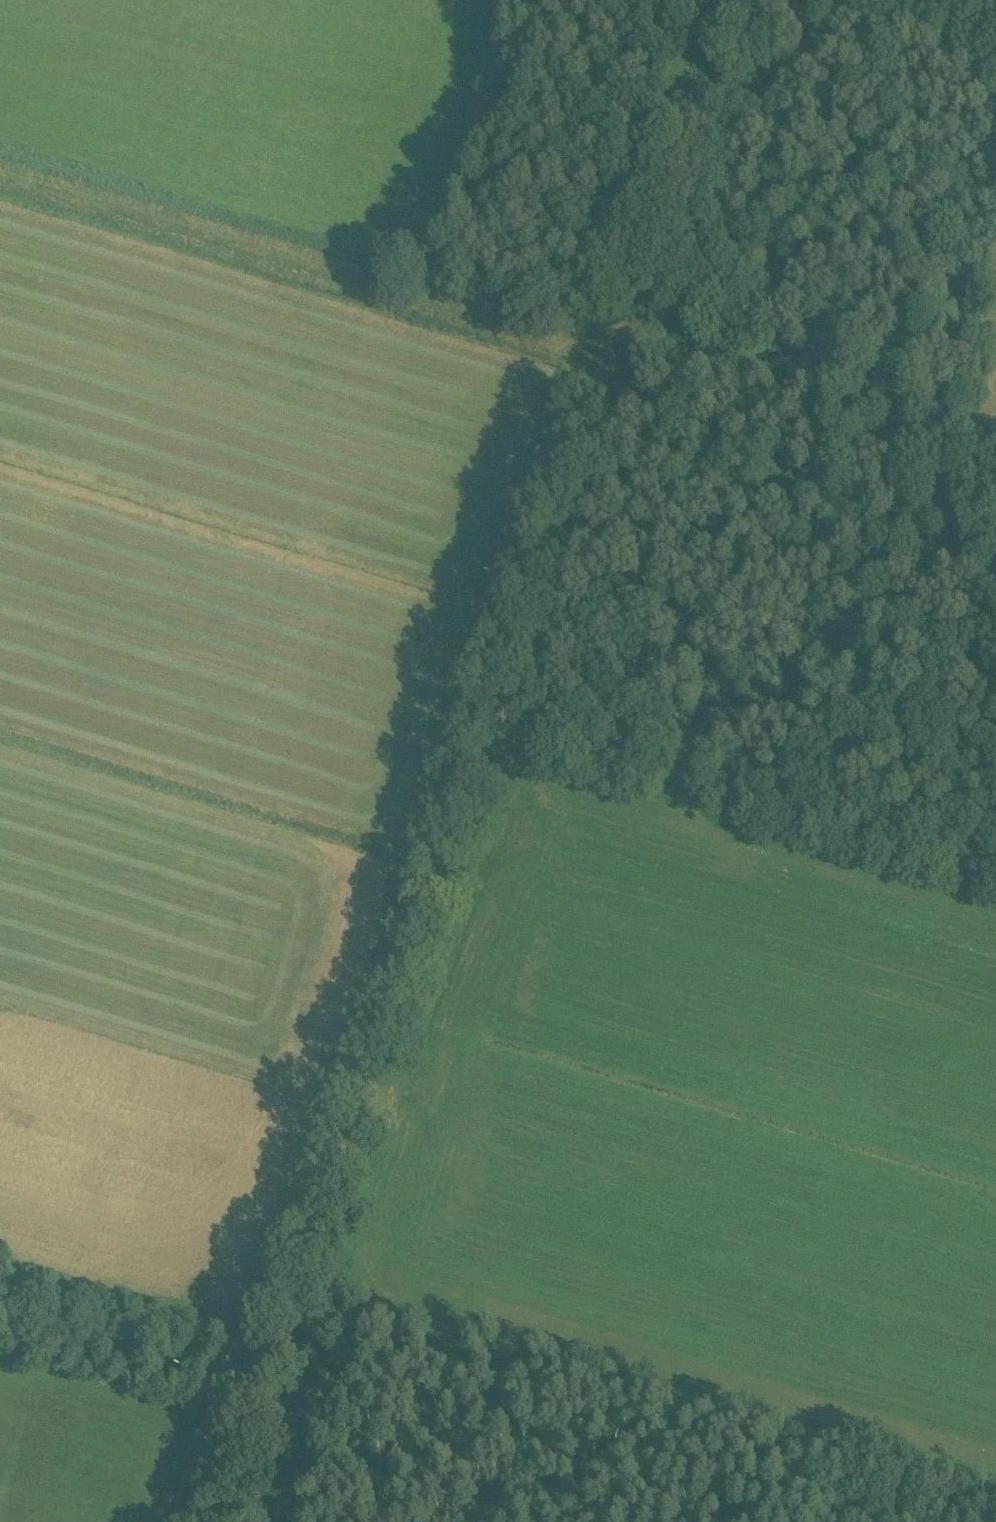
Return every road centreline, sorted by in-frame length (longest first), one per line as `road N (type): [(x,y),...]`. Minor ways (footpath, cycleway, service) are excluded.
road 1 (track): [(604,361),(0,179)]
road 2 (track): [(486,718),(995,875)]
road 3 (track): [(362,1103),(219,1521)]
road 4 (track): [(486,718),(362,1103)]

